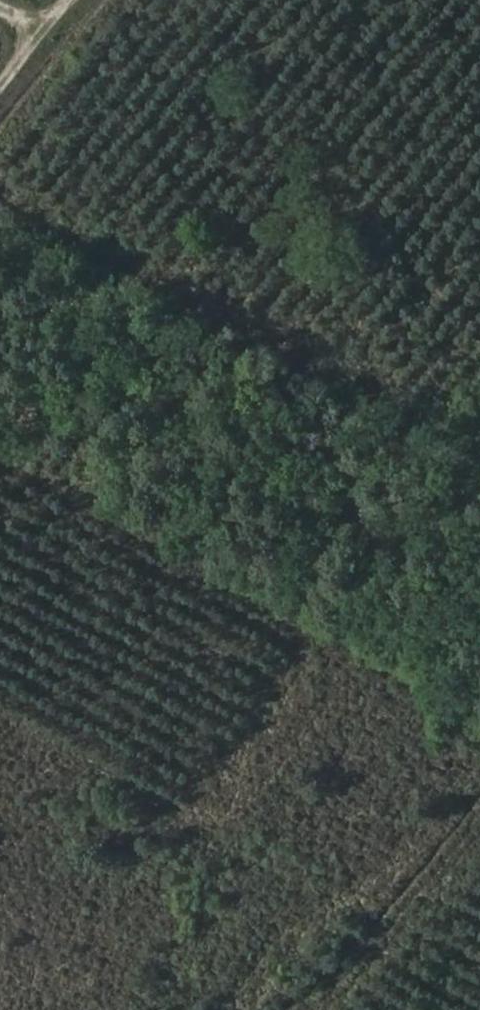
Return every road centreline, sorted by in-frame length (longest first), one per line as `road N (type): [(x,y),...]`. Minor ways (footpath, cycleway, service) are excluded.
road 1 (track): [(0,120),(101,0)]

